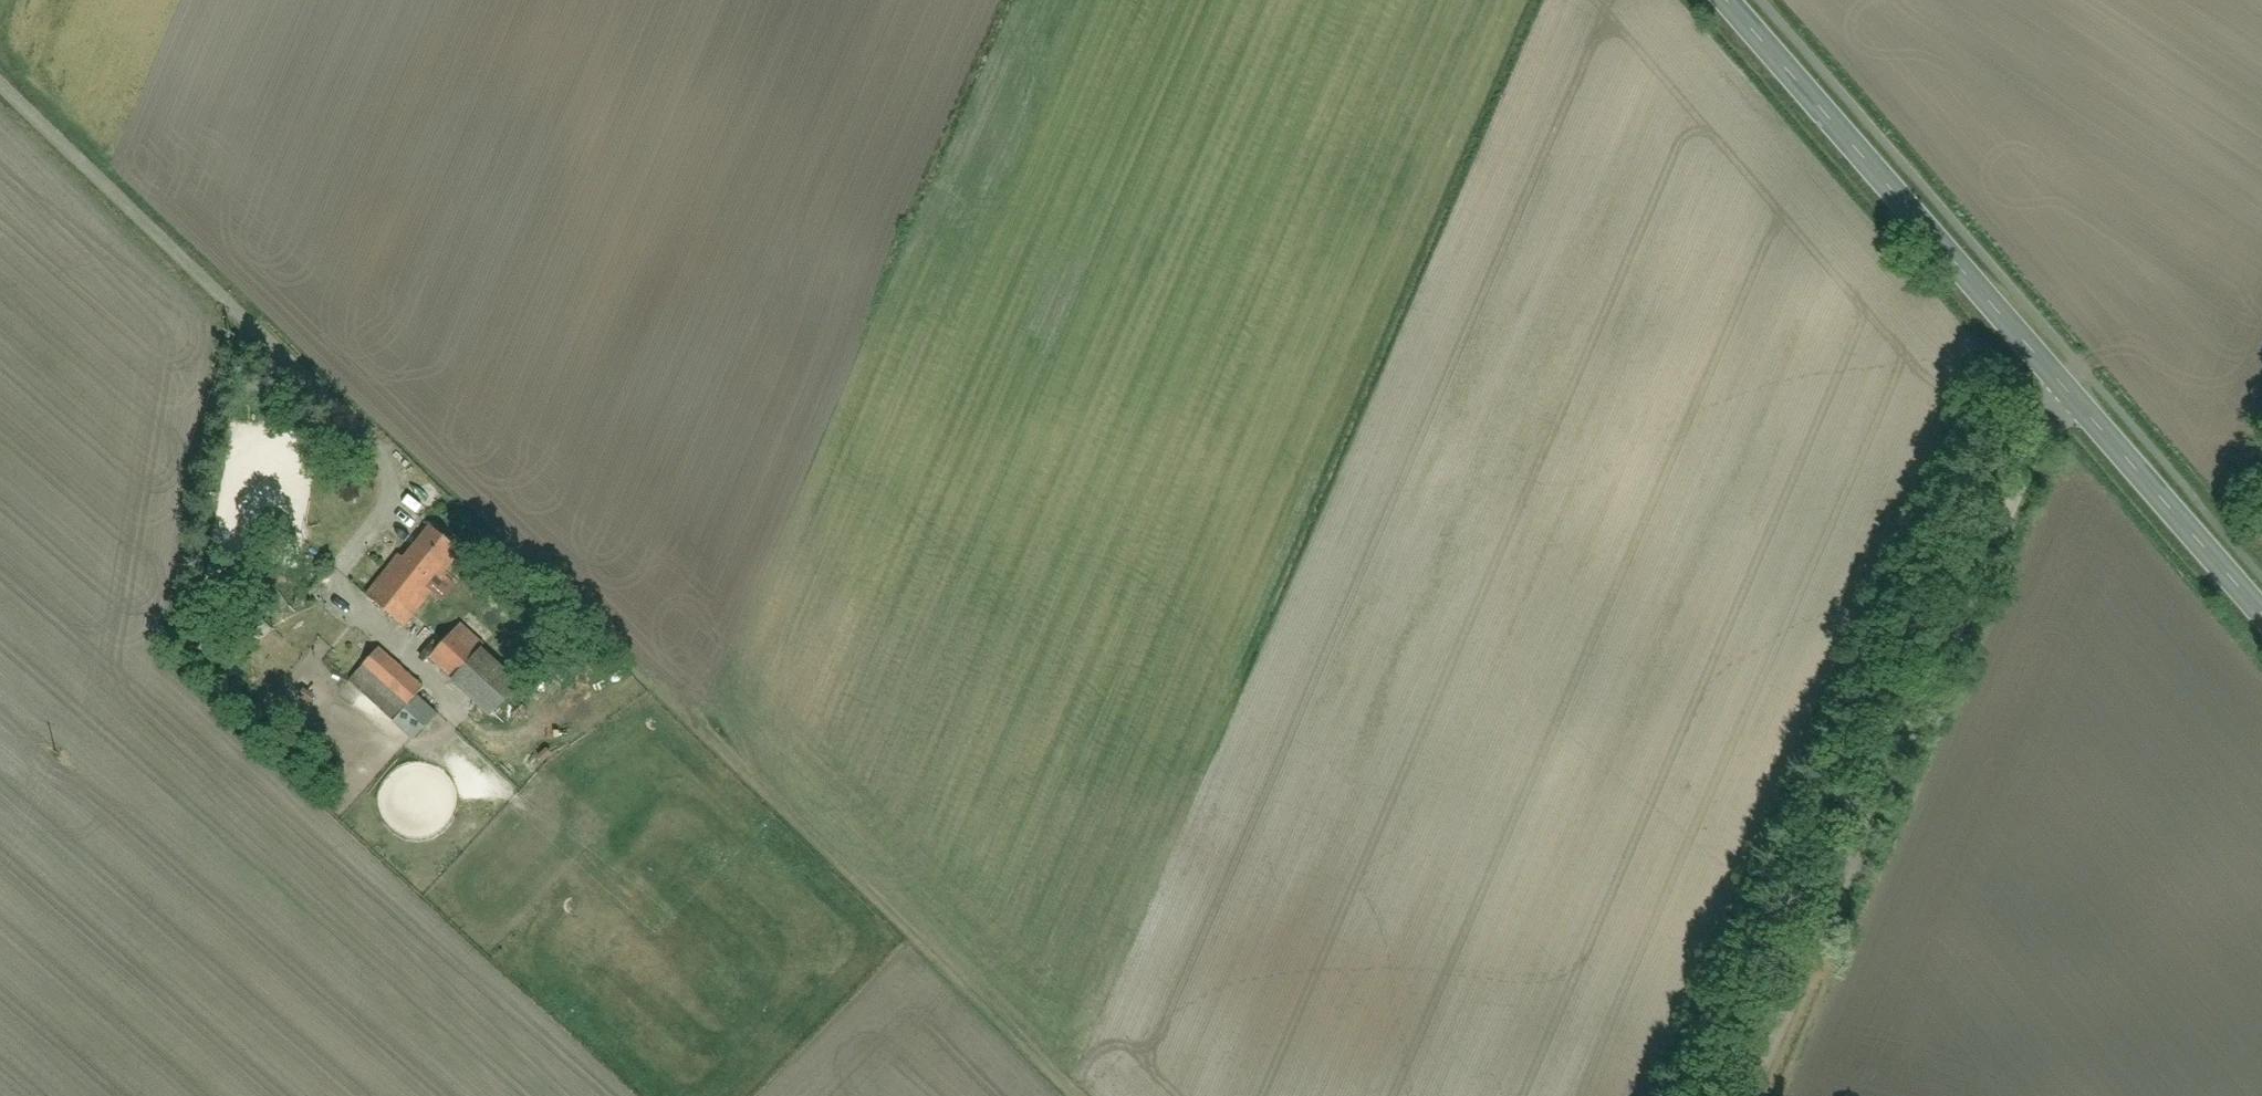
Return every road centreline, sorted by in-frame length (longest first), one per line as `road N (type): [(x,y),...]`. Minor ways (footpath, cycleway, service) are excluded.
road 1 (unclassified): [(1756,1095),(2039,447),(2074,396)]
road 2 (tertiary): [(1728,0),(2074,396)]
road 3 (tertiary): [(2074,396),(2261,611)]

